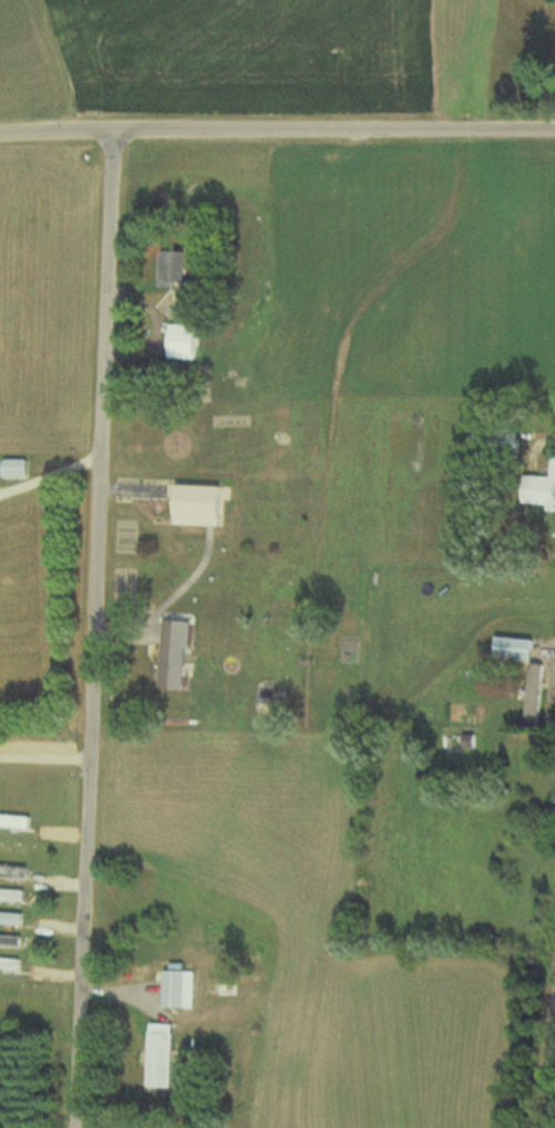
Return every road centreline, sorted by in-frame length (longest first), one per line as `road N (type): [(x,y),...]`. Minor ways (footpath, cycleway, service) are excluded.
road 1 (residential): [(119,137),(70,1127)]
road 2 (residential): [(554,138),(0,141)]

